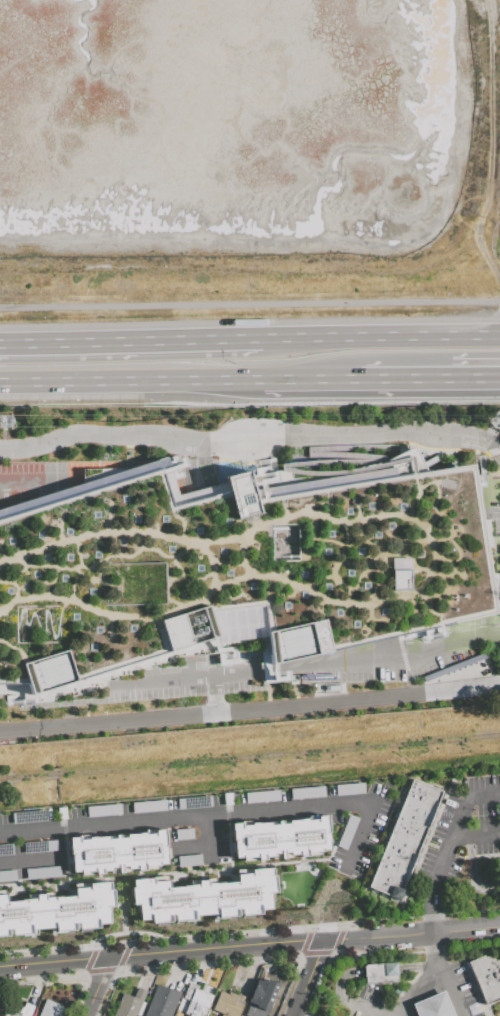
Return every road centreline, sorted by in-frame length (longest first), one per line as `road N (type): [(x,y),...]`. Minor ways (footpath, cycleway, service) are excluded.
road 1 (trunk): [(271,343),(0,346)]
road 2 (trunk): [(0,384),(257,382)]
road 3 (trunk): [(499,337),(271,343)]
road 4 (residential): [(111,960),(322,940)]
road 5 (residential): [(322,940),(499,927)]

